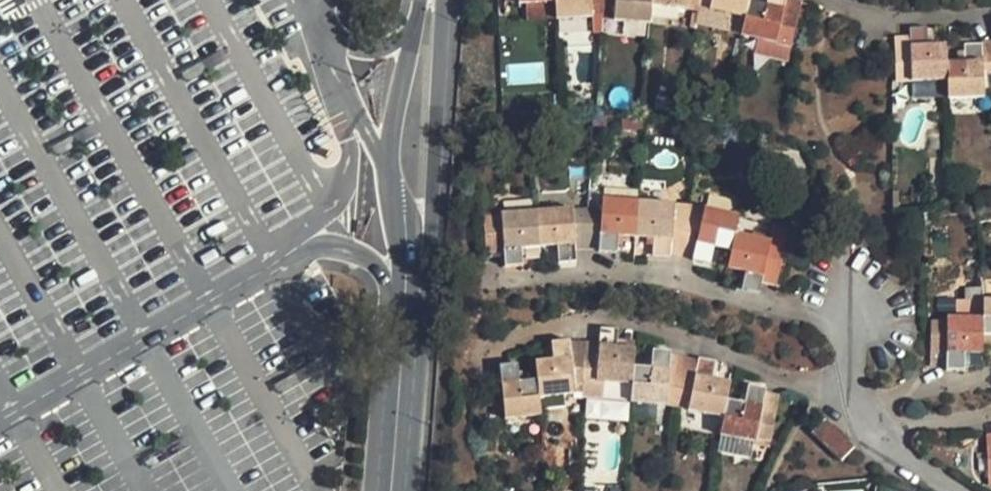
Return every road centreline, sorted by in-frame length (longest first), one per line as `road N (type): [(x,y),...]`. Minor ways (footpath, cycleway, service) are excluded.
road 1 (residential): [(820,390),(846,338),(803,312),(661,270),(496,283)]
road 2 (residential): [(820,390),(626,323),(579,317),(484,350)]
road 3 (residential): [(421,0),(400,91),(396,162),(411,297)]
road 4 (residential): [(411,297),(436,0)]
road 5 (residential): [(411,297),(395,490)]
road 6 (residential): [(851,0),(879,13),(990,12)]

